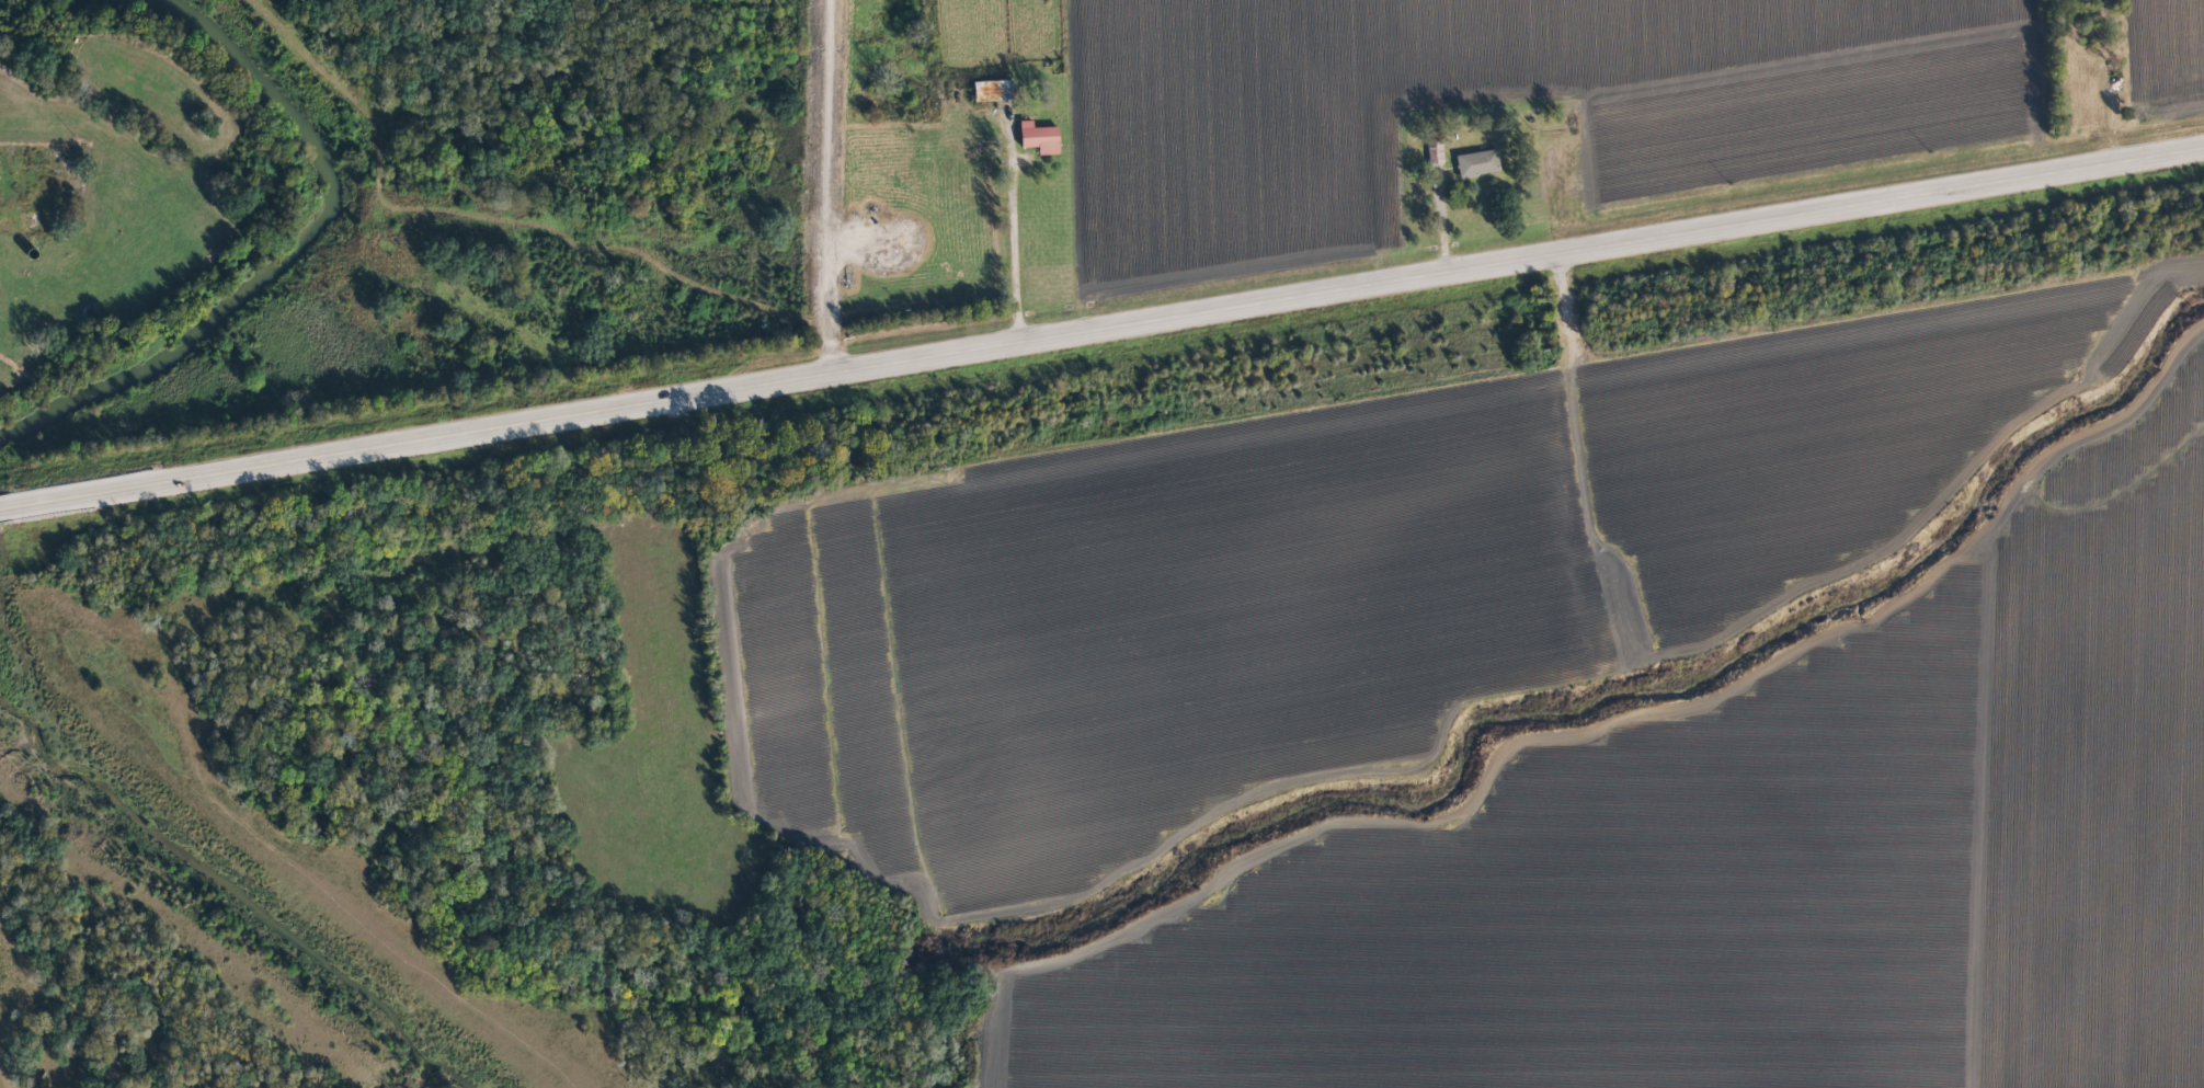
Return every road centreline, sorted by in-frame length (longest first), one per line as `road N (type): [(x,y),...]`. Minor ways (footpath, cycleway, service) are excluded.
road 1 (secondary): [(0,500),(2203,144)]

